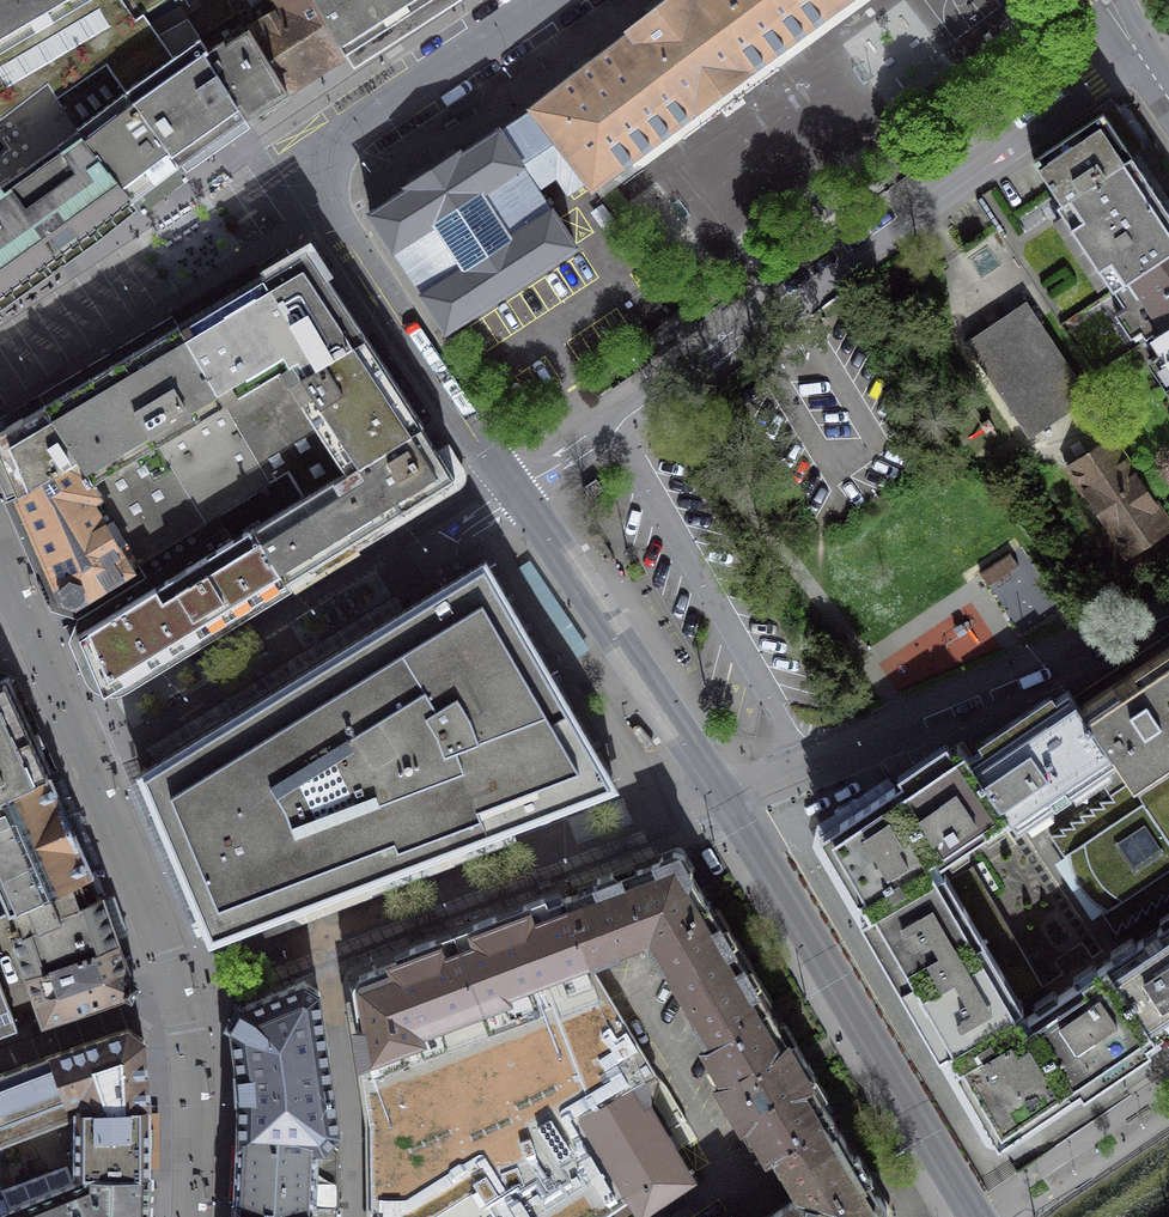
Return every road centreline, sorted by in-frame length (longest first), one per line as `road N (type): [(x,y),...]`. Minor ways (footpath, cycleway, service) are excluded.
road 1 (residential): [(1143,57),(514,487)]
road 2 (residential): [(350,1216),(354,1121),(337,947),(715,792)]
road 3 (residential): [(514,487),(441,390),(300,163),(536,0)]
road 4 (residential): [(976,1216),(715,792)]
road 5 (residential): [(715,792),(1168,614)]
road 6 (residential): [(715,792),(514,487)]
road 7 (residential): [(664,1048),(741,1185),(692,1216)]
road 8 (residential): [(404,555),(514,487)]

